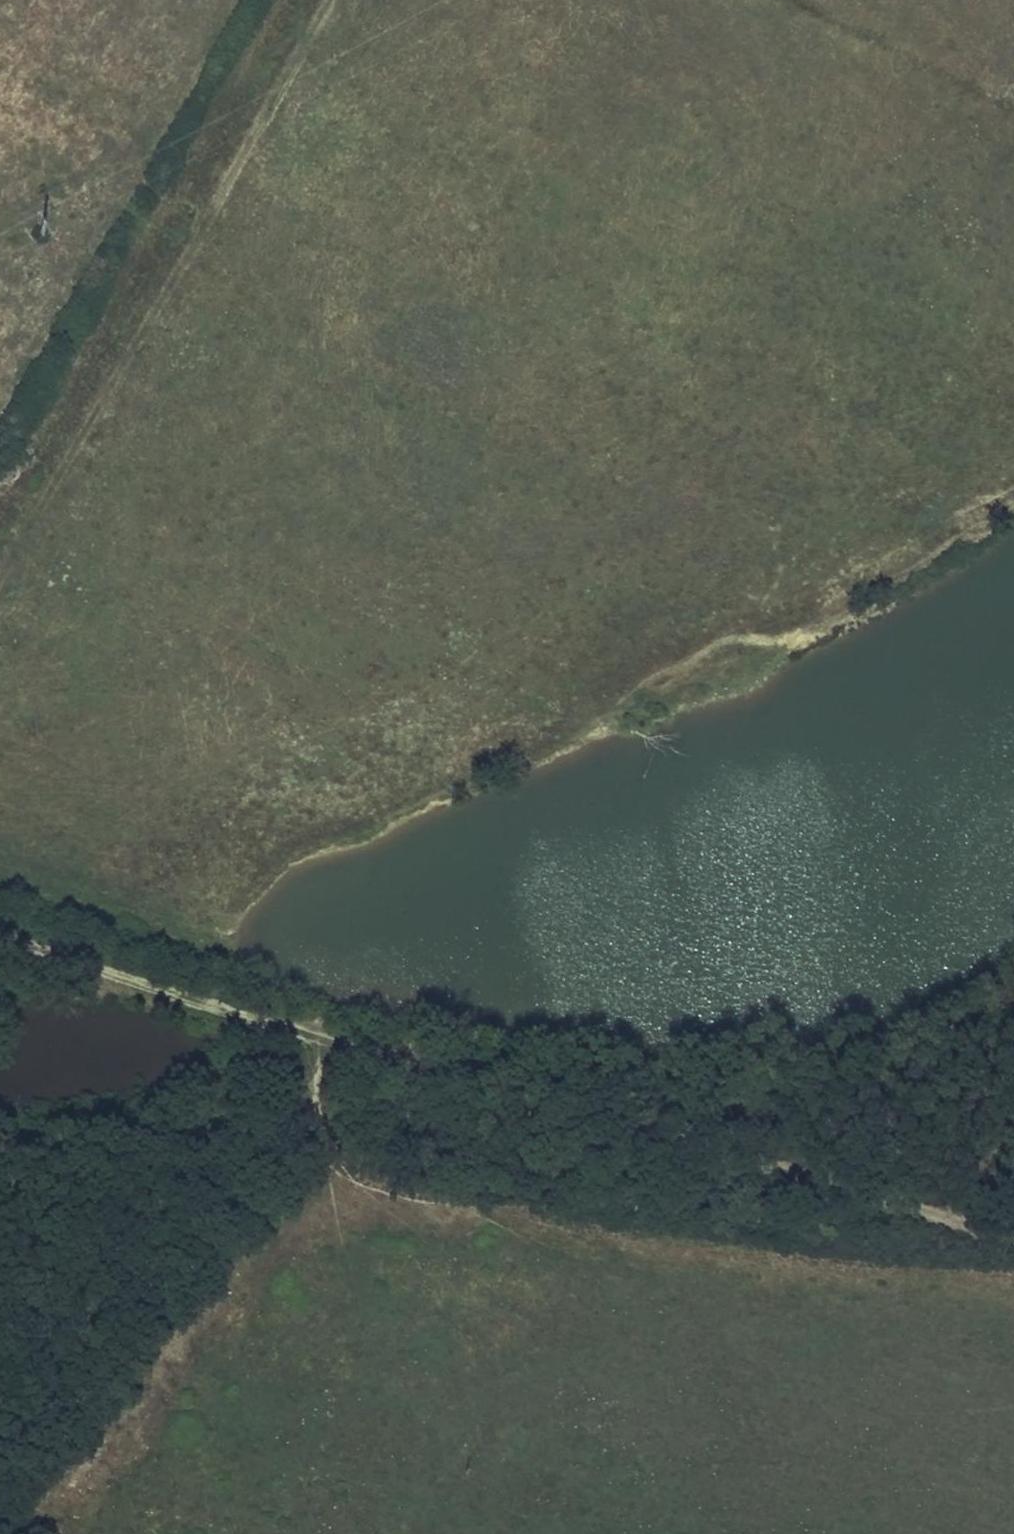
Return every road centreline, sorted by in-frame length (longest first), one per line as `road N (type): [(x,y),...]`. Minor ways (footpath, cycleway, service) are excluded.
road 1 (track): [(0,932),(278,1029),(1013,1229)]

